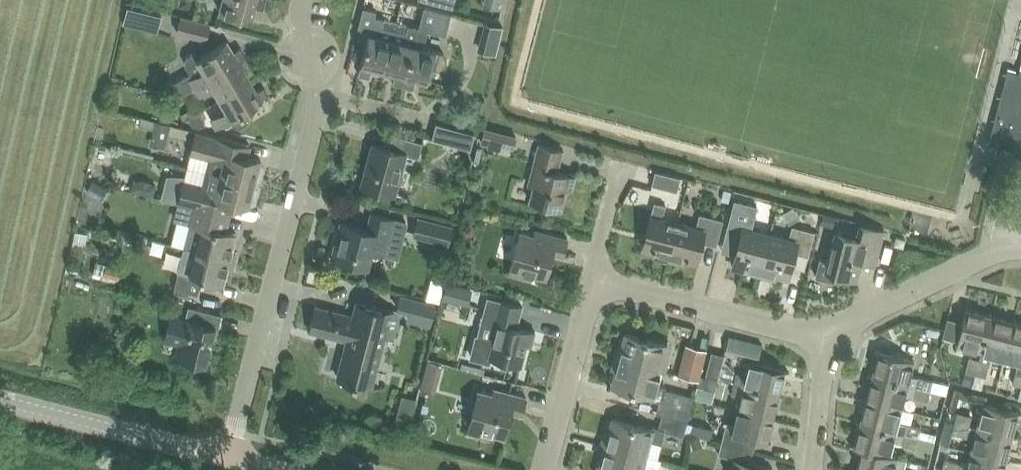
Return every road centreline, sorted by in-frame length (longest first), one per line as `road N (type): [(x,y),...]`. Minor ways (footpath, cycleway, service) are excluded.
road 1 (residential): [(242,464),(325,151),(309,53),(317,0)]
road 2 (residential): [(242,464),(0,402)]
road 3 (residential): [(824,341),(597,279)]
road 4 (residential): [(824,341),(1020,246)]
road 5 (residential): [(546,469),(597,279)]
road 6 (residential): [(824,341),(815,469)]

